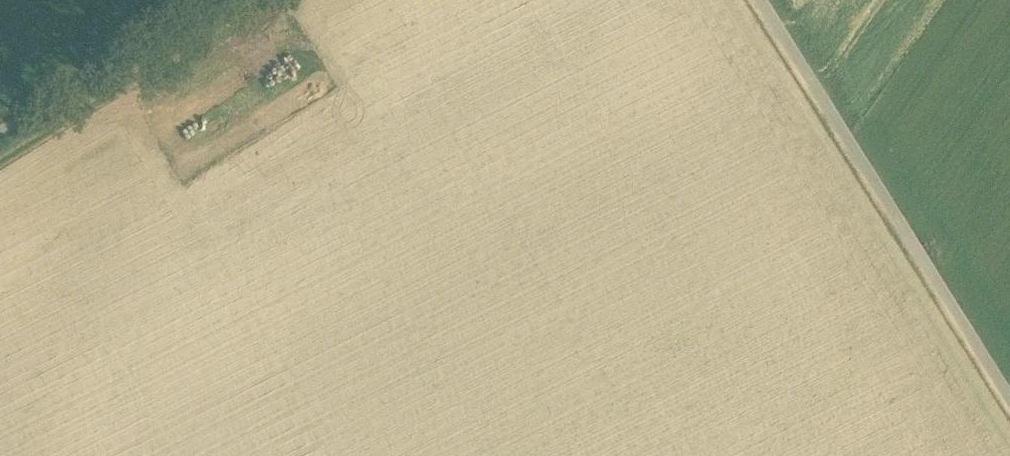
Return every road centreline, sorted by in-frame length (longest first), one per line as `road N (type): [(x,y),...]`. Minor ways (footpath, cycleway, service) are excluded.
road 1 (track): [(1009,402),(757,0)]
road 2 (track): [(0,135),(216,0)]

